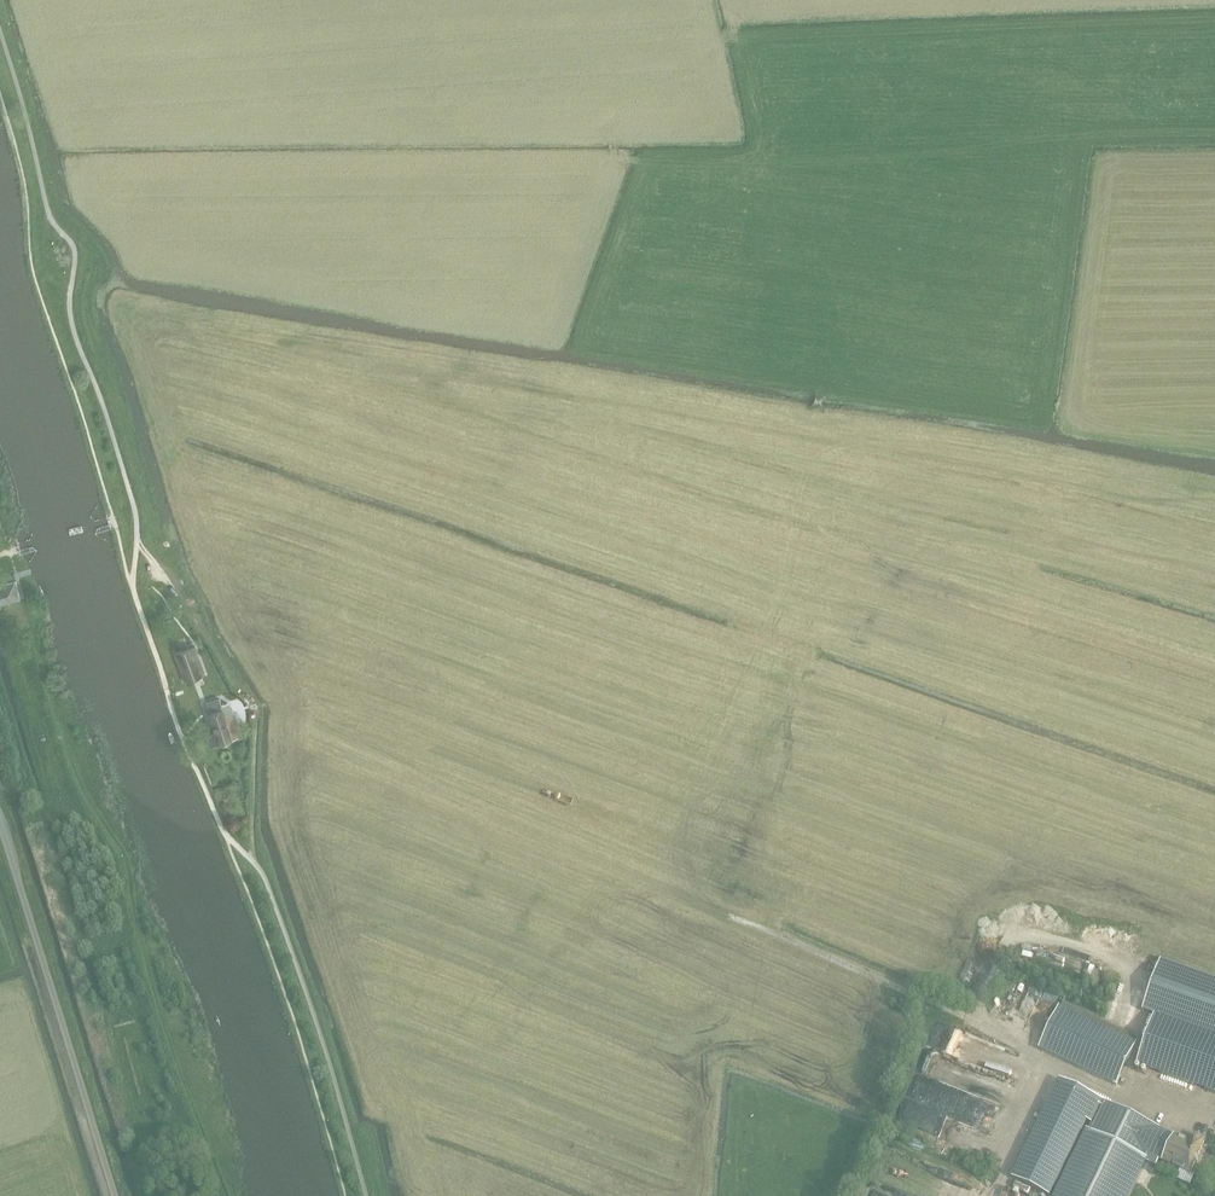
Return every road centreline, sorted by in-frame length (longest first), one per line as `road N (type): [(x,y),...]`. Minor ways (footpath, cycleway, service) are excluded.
road 1 (unclassified): [(117,1195),(0,823)]
road 2 (track): [(1001,1195),(1051,1067)]

